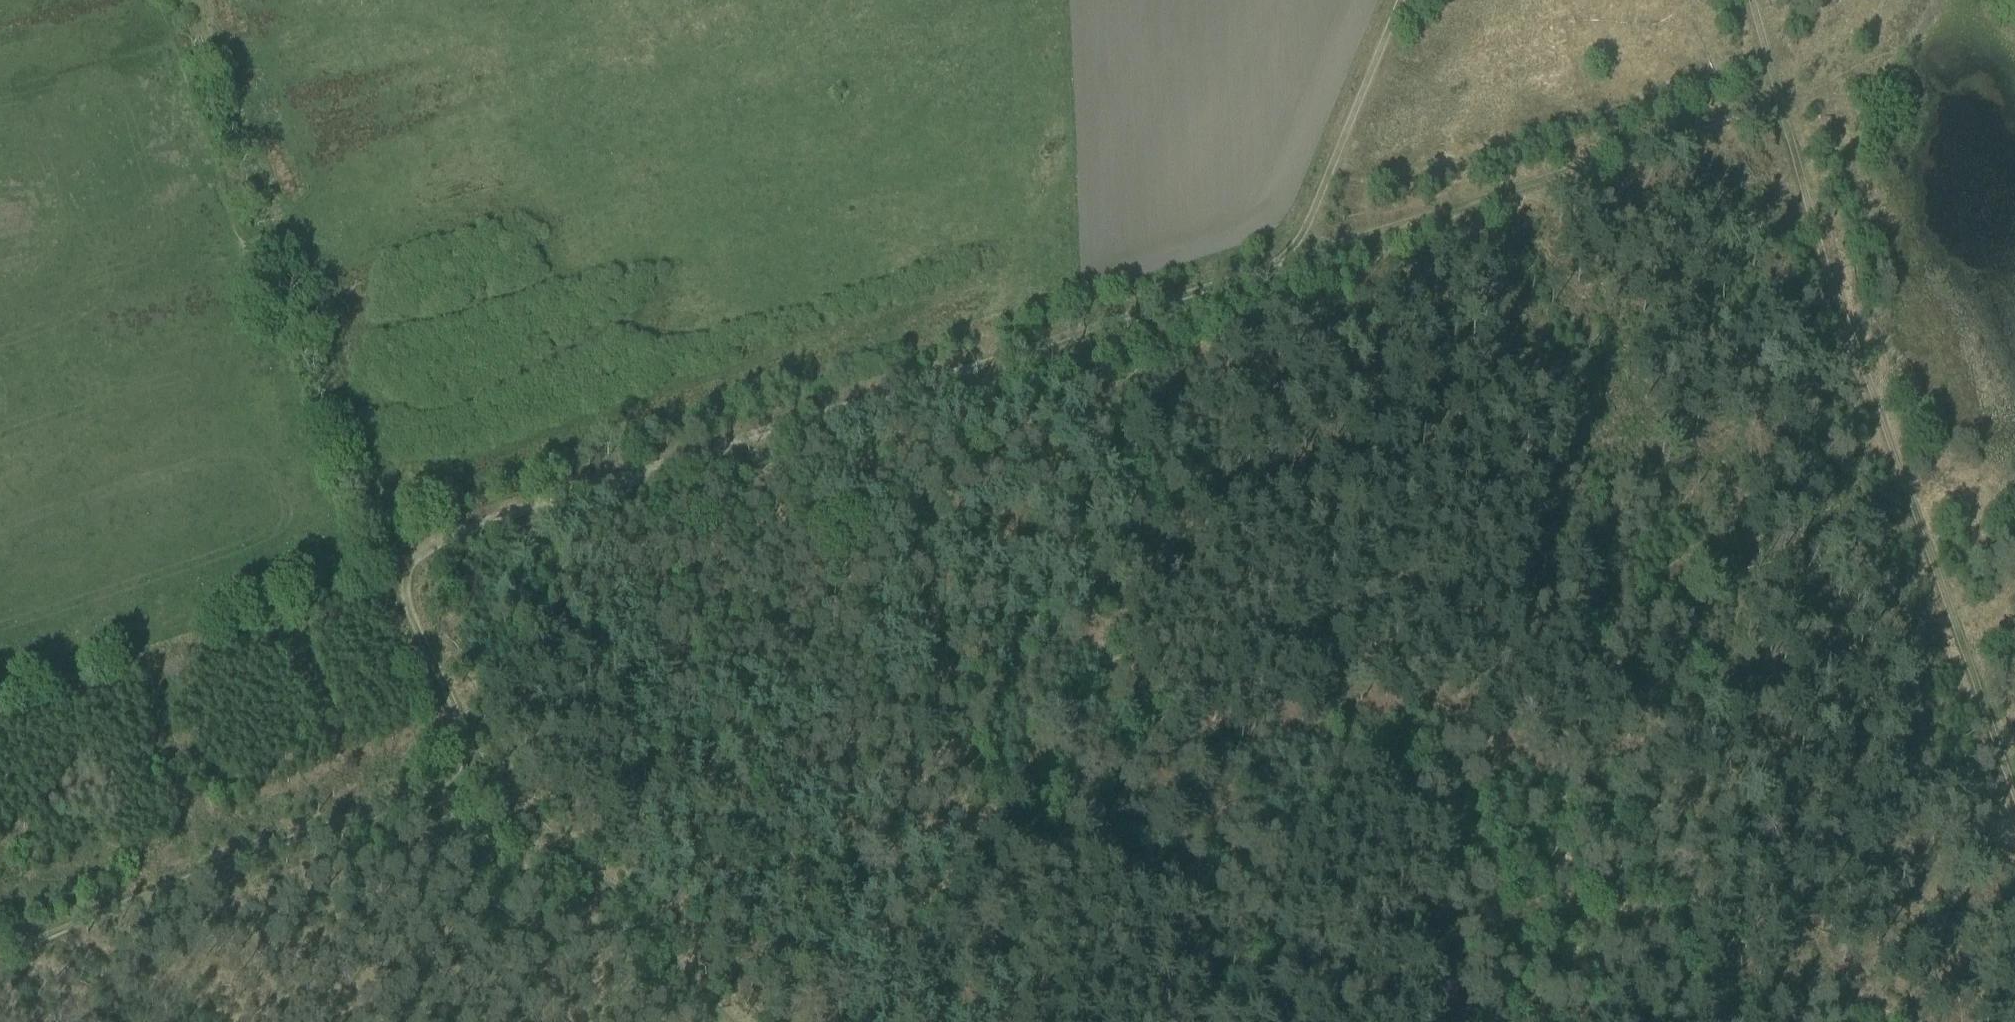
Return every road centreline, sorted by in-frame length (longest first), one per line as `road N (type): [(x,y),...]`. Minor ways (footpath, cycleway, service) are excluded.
road 1 (track): [(0,956),(458,784),(409,560),(1467,210),(1778,95)]
road 2 (track): [(1778,95),(1934,620),(2014,837)]
road 3 (track): [(458,784),(508,814),(715,1021)]

